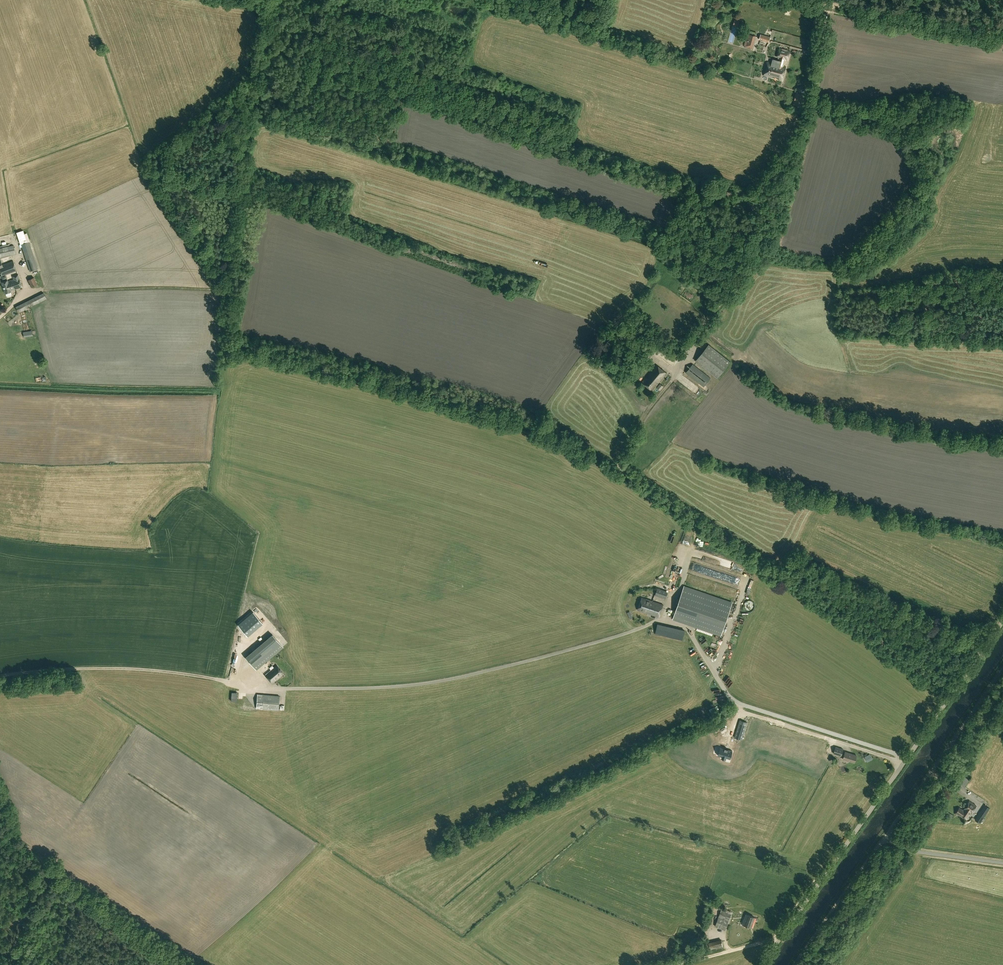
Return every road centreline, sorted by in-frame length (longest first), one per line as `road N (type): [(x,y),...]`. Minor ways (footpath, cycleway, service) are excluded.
road 1 (unclassified): [(907,758),(738,705),(686,626),(656,621),(579,649),(425,683),(234,688),(226,680)]
road 2 (track): [(623,471),(621,459),(657,393),(674,381),(689,342),(756,255),(754,210),(813,120),(829,4)]
road 3 (unclassified): [(1002,863),(916,851),(887,836),(1002,669)]
road 4 (unclassified): [(761,964),(907,758)]
road 5 (track): [(186,964),(0,835)]
road 6 (track): [(1002,34),(804,0)]
road 7 (track): [(50,668),(226,680)]
road 8 (unclassified): [(907,758),(1002,617)]
road 9 (track): [(793,964),(887,836)]

